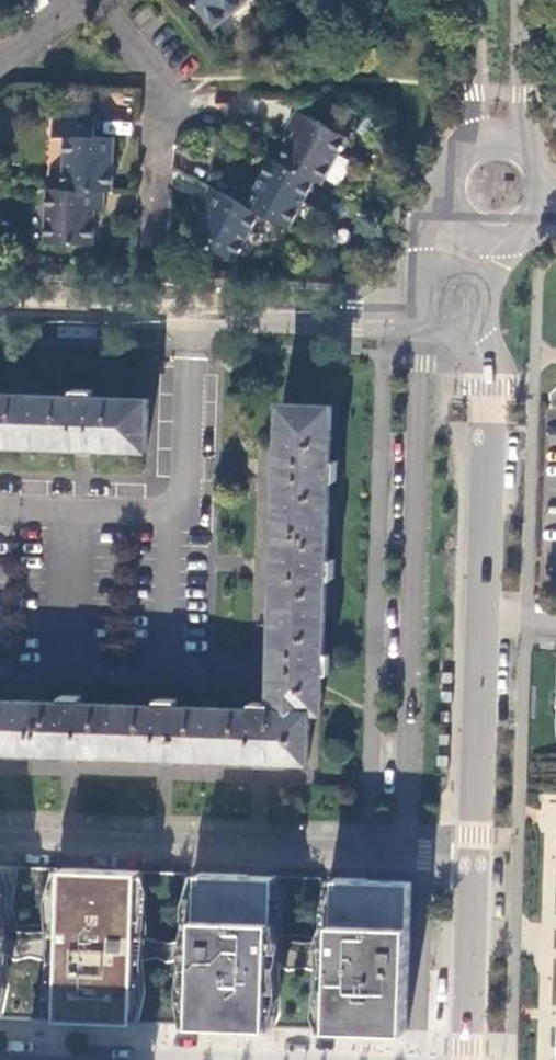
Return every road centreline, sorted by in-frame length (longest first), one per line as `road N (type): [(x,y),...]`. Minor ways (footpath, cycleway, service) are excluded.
road 1 (tertiary): [(473,858),(493,384),(469,333)]
road 2 (residential): [(0,300),(400,314)]
road 3 (residential): [(0,840),(399,856)]
road 4 (residential): [(105,0),(157,78),(154,259)]
road 5 (tertiary): [(465,1059),(473,858)]
road 6 (tertiary): [(528,141),(514,0)]
road 7 (tertiary): [(474,0),(477,135)]

